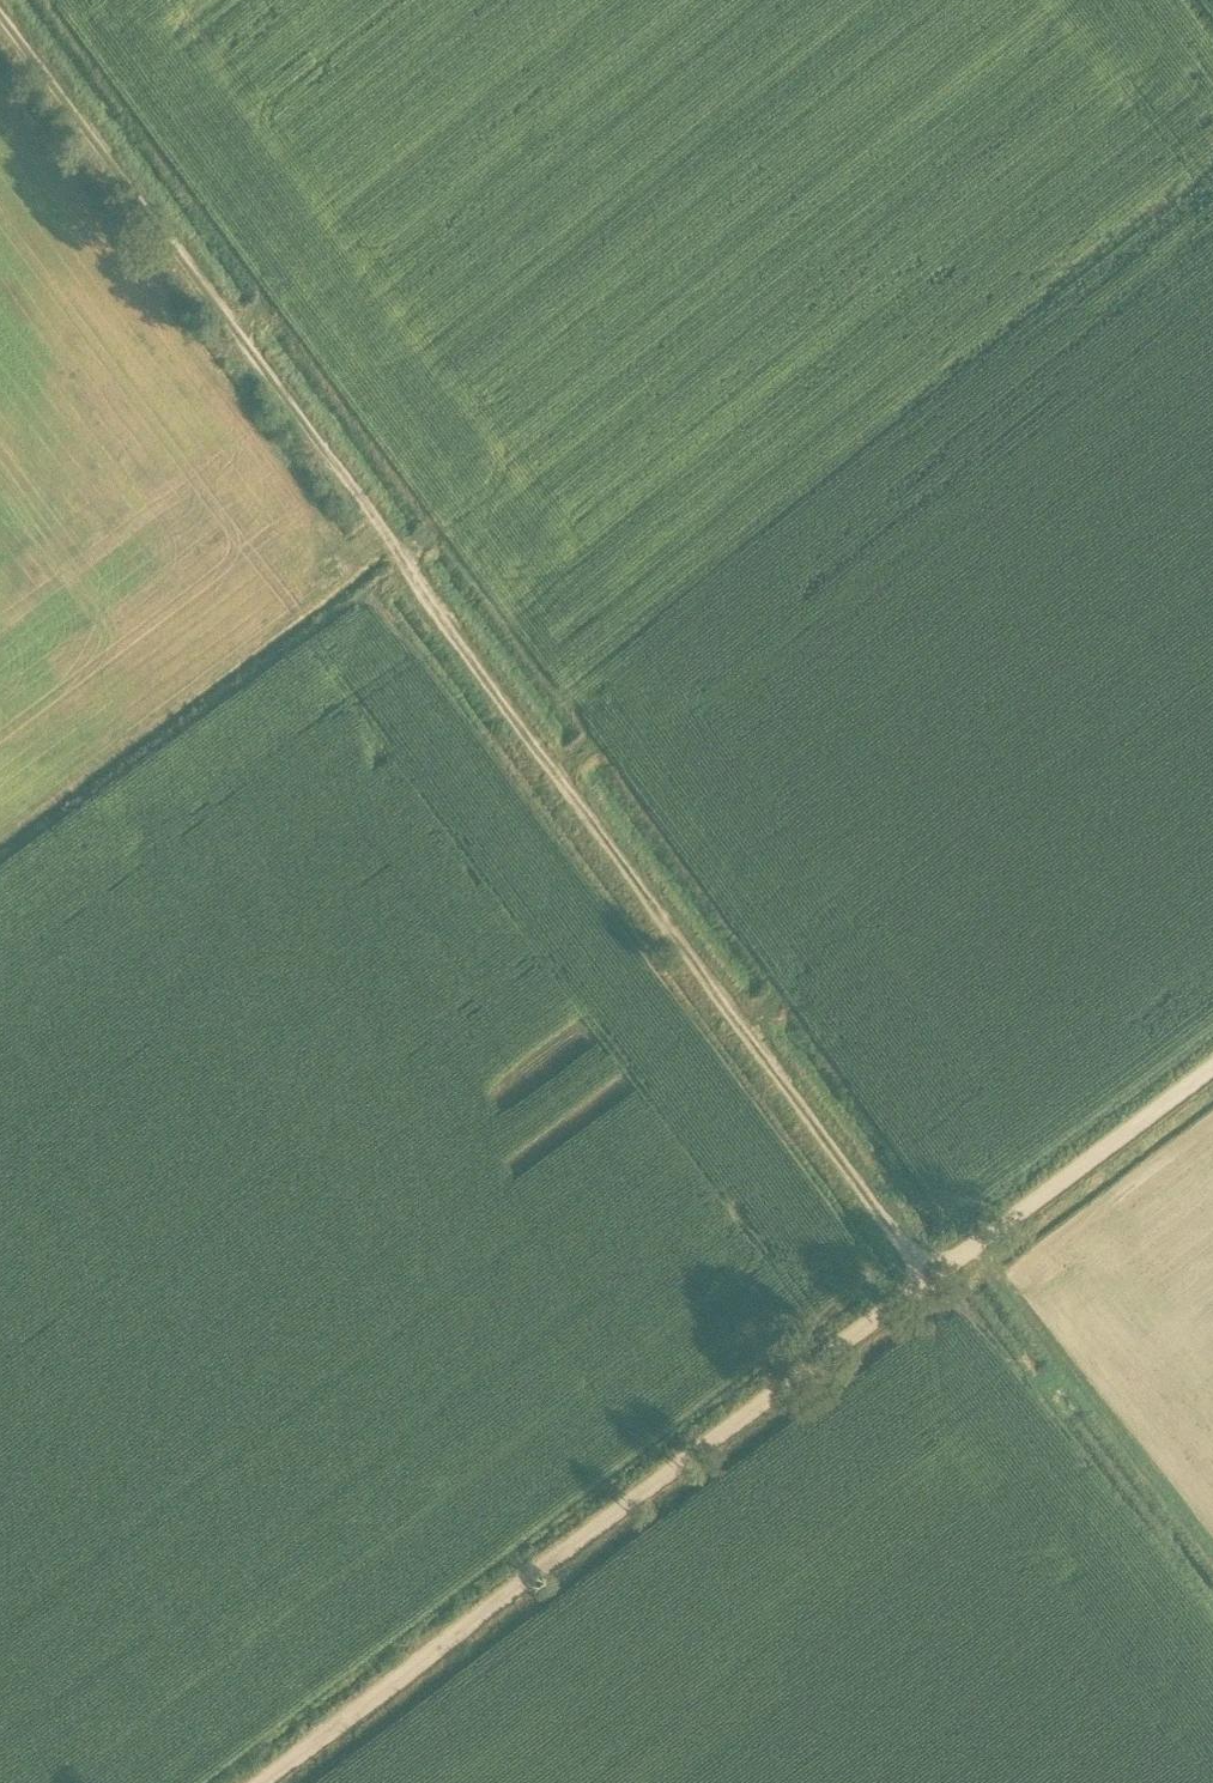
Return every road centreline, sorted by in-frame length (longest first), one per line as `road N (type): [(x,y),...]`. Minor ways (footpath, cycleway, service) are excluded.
road 1 (track): [(933,1281),(0,7)]
road 2 (track): [(1212,1070),(264,1782)]
road 3 (track): [(1212,1569),(989,1288),(959,1261)]

